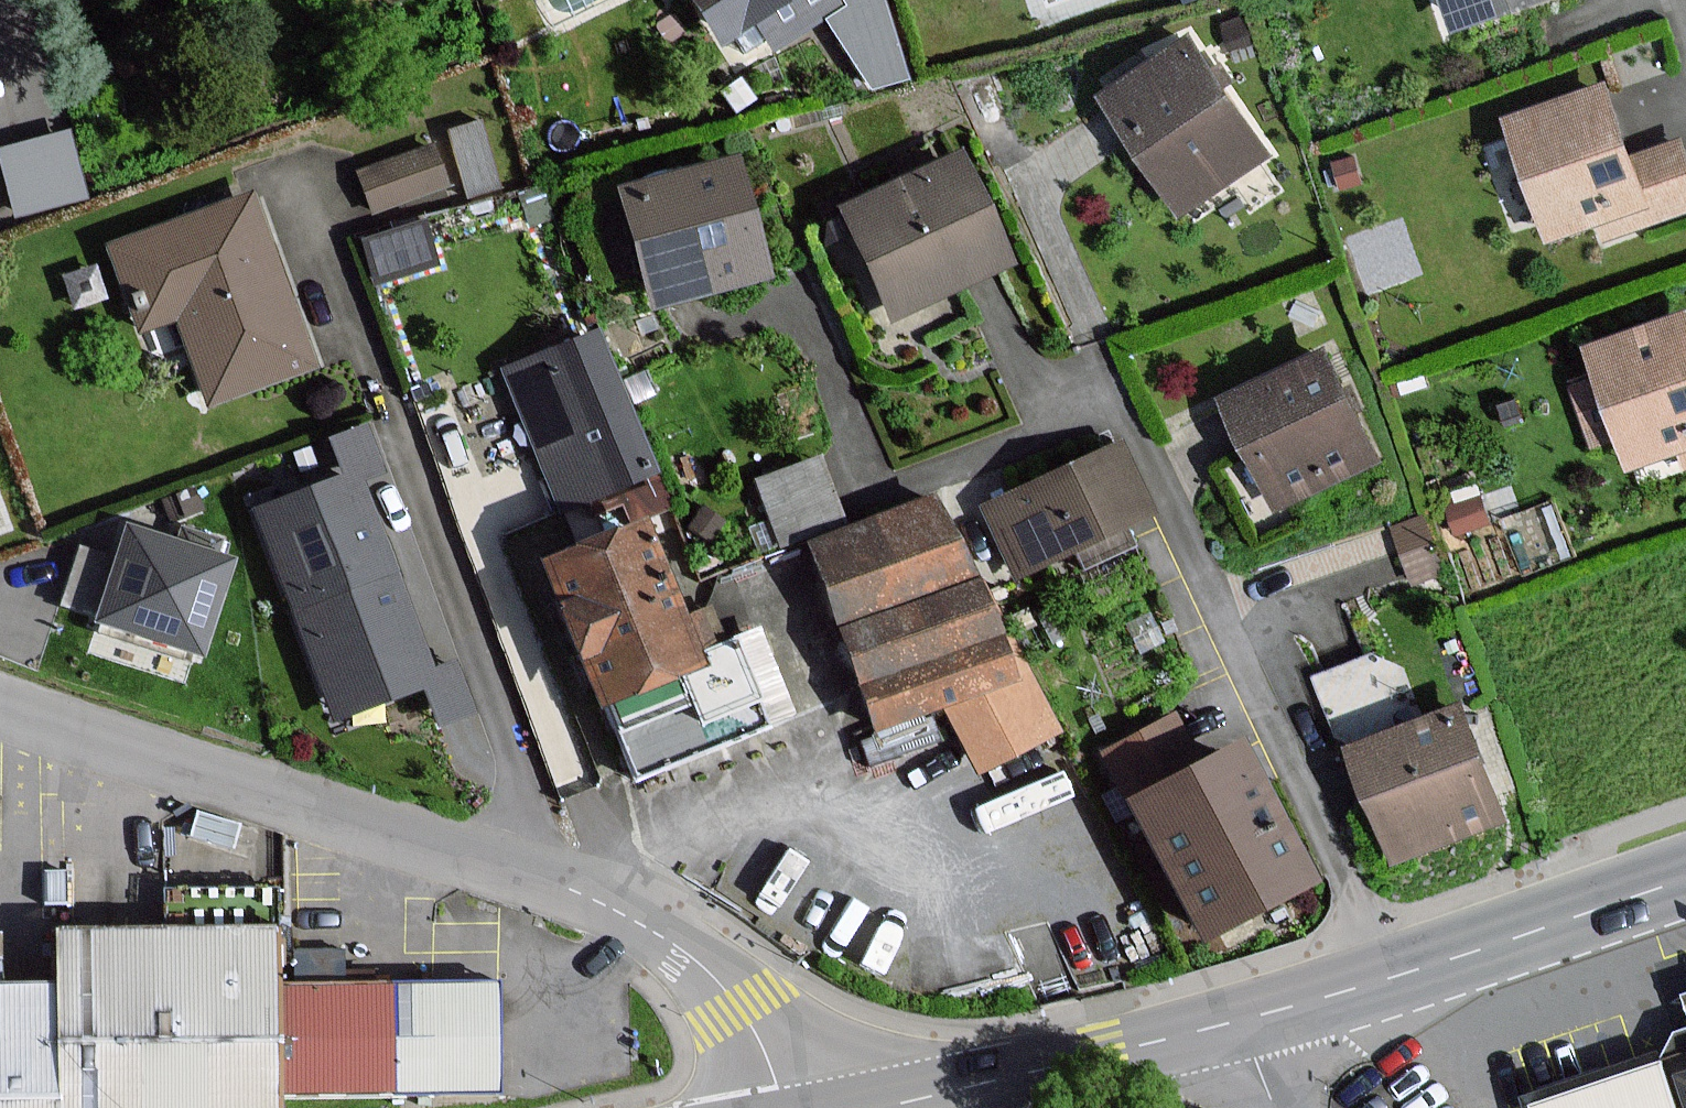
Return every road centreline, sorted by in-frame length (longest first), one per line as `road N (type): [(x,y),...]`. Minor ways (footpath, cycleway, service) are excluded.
road 1 (residential): [(0,709),(593,900),(691,956),(718,981),(762,1046),(783,1107)]
road 2 (residential): [(1390,976),(1252,709),(1108,392)]
road 3 (secondary): [(1240,1020),(873,1107)]
road 4 (secondary): [(1685,880),(1390,976)]
road 5 (secondary): [(1390,976),(1240,1020)]

